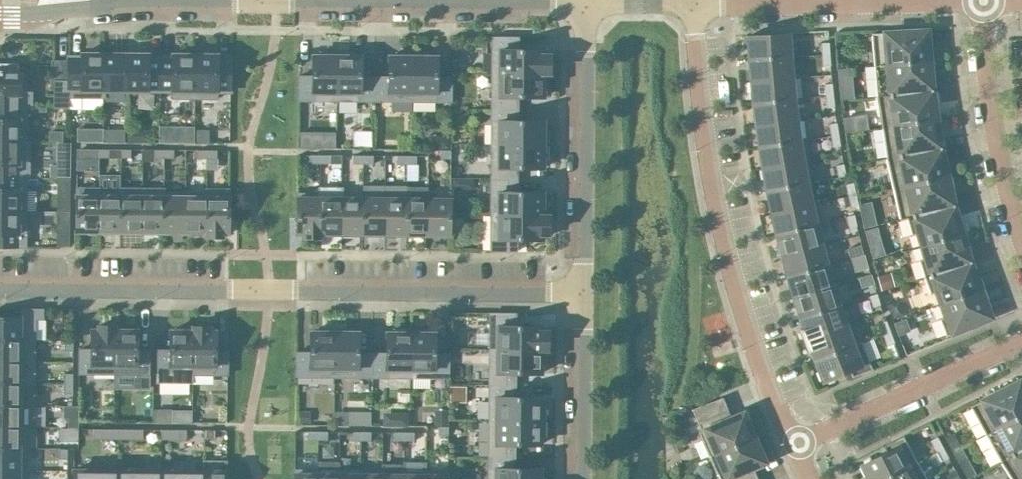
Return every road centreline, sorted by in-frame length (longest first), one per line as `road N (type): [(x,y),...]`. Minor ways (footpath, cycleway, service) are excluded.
road 1 (residential): [(0,285),(582,290)]
road 2 (residential): [(696,0),(716,221),(797,446)]
road 3 (residential): [(585,3),(258,1)]
road 4 (residential): [(582,290),(585,3)]
road 5 (residential): [(797,446),(1021,341)]
road 6 (residential): [(980,0),(1021,222)]
road 7 (residential): [(582,478),(582,290)]
road 8 (residential): [(258,1),(79,1)]

